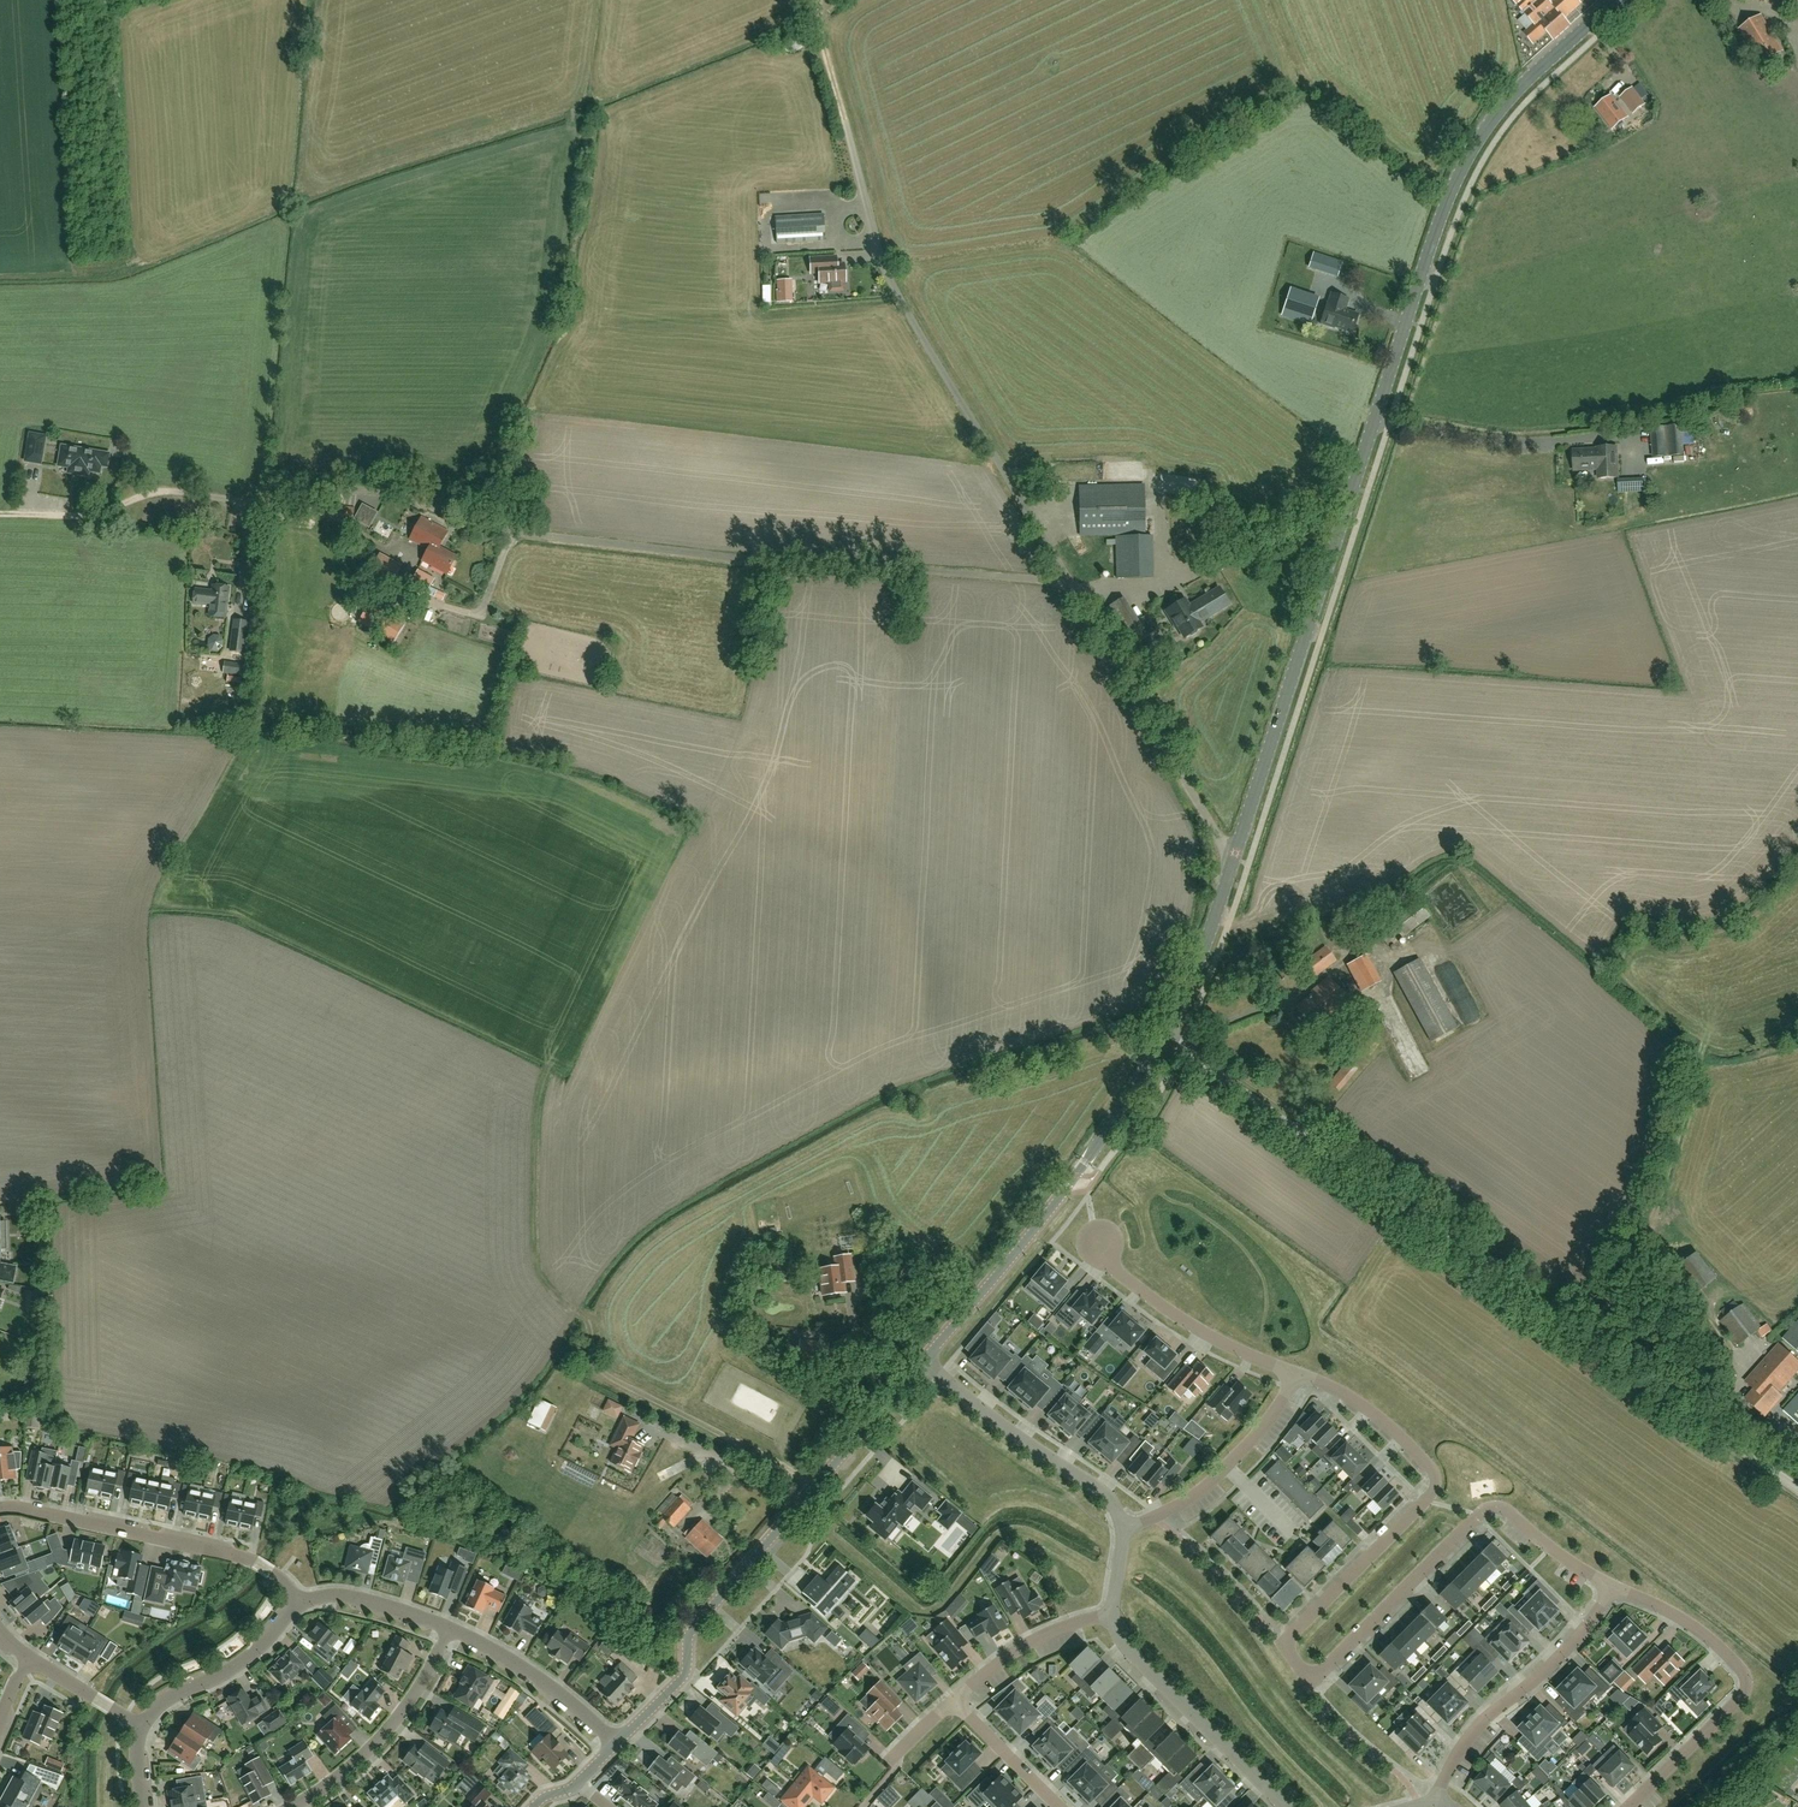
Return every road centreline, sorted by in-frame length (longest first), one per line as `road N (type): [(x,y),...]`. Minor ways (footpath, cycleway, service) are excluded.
road 1 (unclassified): [(1070,582),(714,556),(495,530),(384,492),(250,499),(159,488),(99,514),(0,513)]
road 2 (tertiary): [(1234,859),(1459,173),(1521,88),(1618,0)]
road 3 (residential): [(1612,1586),(1493,1507),(1323,1671),(1300,1669),(1288,1642),(1435,1482),(1381,1419),(1339,1390),(1294,1374)]
road 4 (unclassified): [(1797,1489),(1161,1038)]
road 5 (unclassified): [(1070,582),(886,272),(844,121)]
road 6 (tertiary): [(618,1743),(683,1678),(691,1632),(925,1361)]
road 7 (tertiary): [(925,1361),(1058,1199),(1161,1038)]
road 8 (residential): [(1627,1806),(1744,1690),(1733,1659),(1670,1612),(1612,1586)]
road 9 (residential): [(0,1509),(241,1557),(280,1579),(301,1605)]
road 10 (unclassified): [(1234,859),(1070,582)]
road 11 (residential): [(1612,1586),(1541,1675),(1466,1741),(1437,1801)]
road 12 (residential): [(925,1361),(1046,1457),(1102,1489),(1123,1530)]
road 13 (residential): [(1109,1616),(1145,1670),(1283,1806)]
road 14 (residential): [(1294,1374),(1173,1314),(1112,1265),(1097,1238)]
road 15 (residential): [(1294,1374),(1254,1440),(1198,1495),(1123,1530)]
road 16 (residential): [(295,1806),(384,1735),(449,1630)]
road 17 (residential): [(618,1743),(532,1675),(449,1630)]
road 18 (residential): [(301,1605),(241,1662),(162,1704),(143,1726)]
road 19 (tertiary): [(1161,1038),(1200,960),(1234,859)]
road 20 (residential): [(1109,1616),(1032,1642),(952,1702)]
road 21 (residential): [(449,1630),(347,1596),(301,1605)]
road 22 (residential): [(952,1702),(1059,1806)]
road 23 (residential): [(143,1726),(31,1660)]
road 24 (track): [(817,0),(844,121)]

